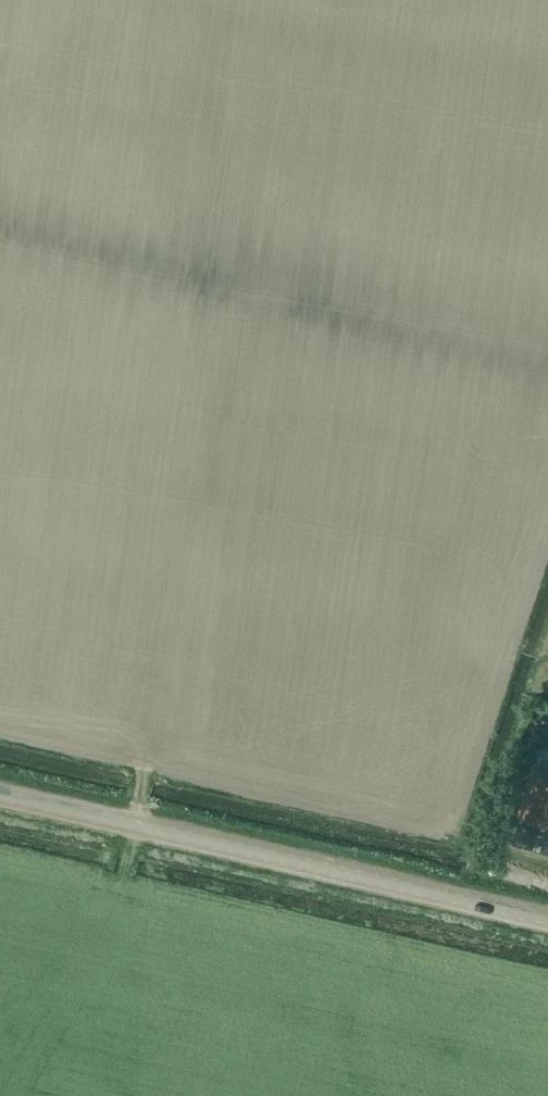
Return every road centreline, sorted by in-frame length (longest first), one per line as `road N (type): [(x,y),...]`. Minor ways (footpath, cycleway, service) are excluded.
road 1 (tertiary): [(547,919),(0,795)]

